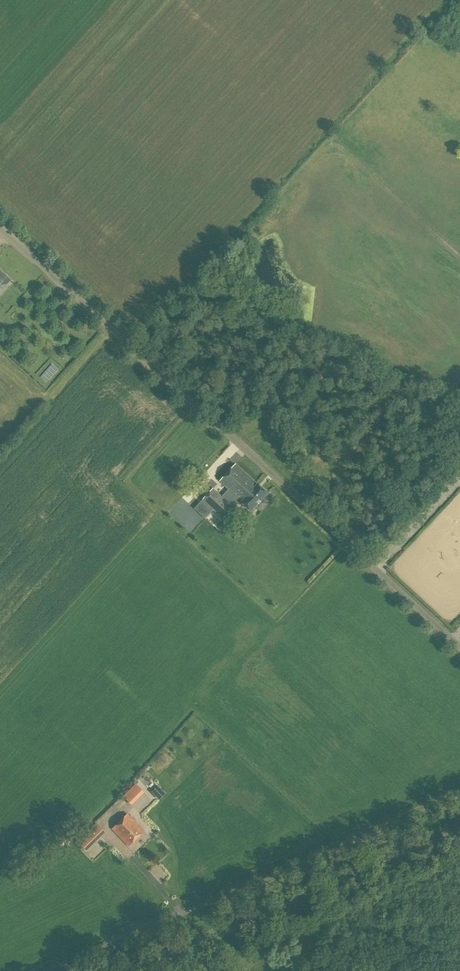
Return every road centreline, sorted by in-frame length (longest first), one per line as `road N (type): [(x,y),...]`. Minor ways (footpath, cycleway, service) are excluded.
road 1 (unclassified): [(459,649),(0,232)]
road 2 (tertiary): [(139,970),(459,833)]

